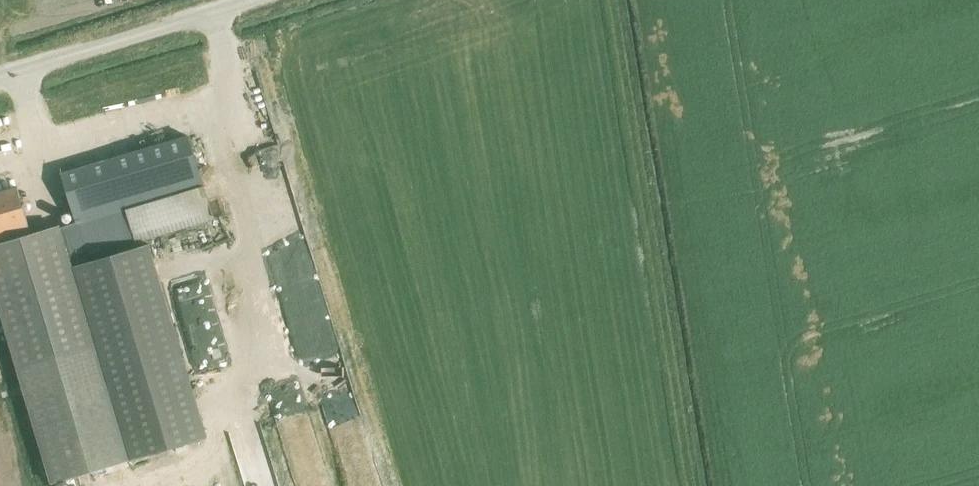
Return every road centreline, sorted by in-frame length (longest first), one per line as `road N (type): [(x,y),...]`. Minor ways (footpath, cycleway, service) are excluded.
road 1 (unclassified): [(0,74),(241,0)]

